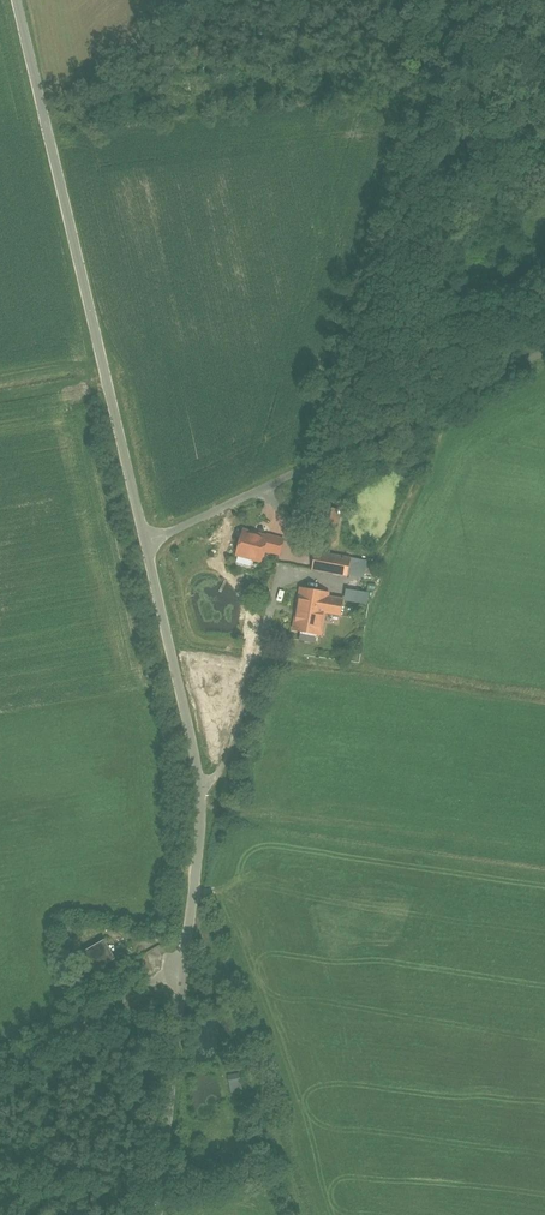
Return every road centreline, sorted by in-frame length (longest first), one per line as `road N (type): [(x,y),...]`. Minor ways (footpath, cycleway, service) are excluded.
road 1 (residential): [(146,545),(202,814),(156,1214)]
road 2 (residential): [(16,0),(146,545)]
road 3 (residential): [(146,545),(544,348)]

